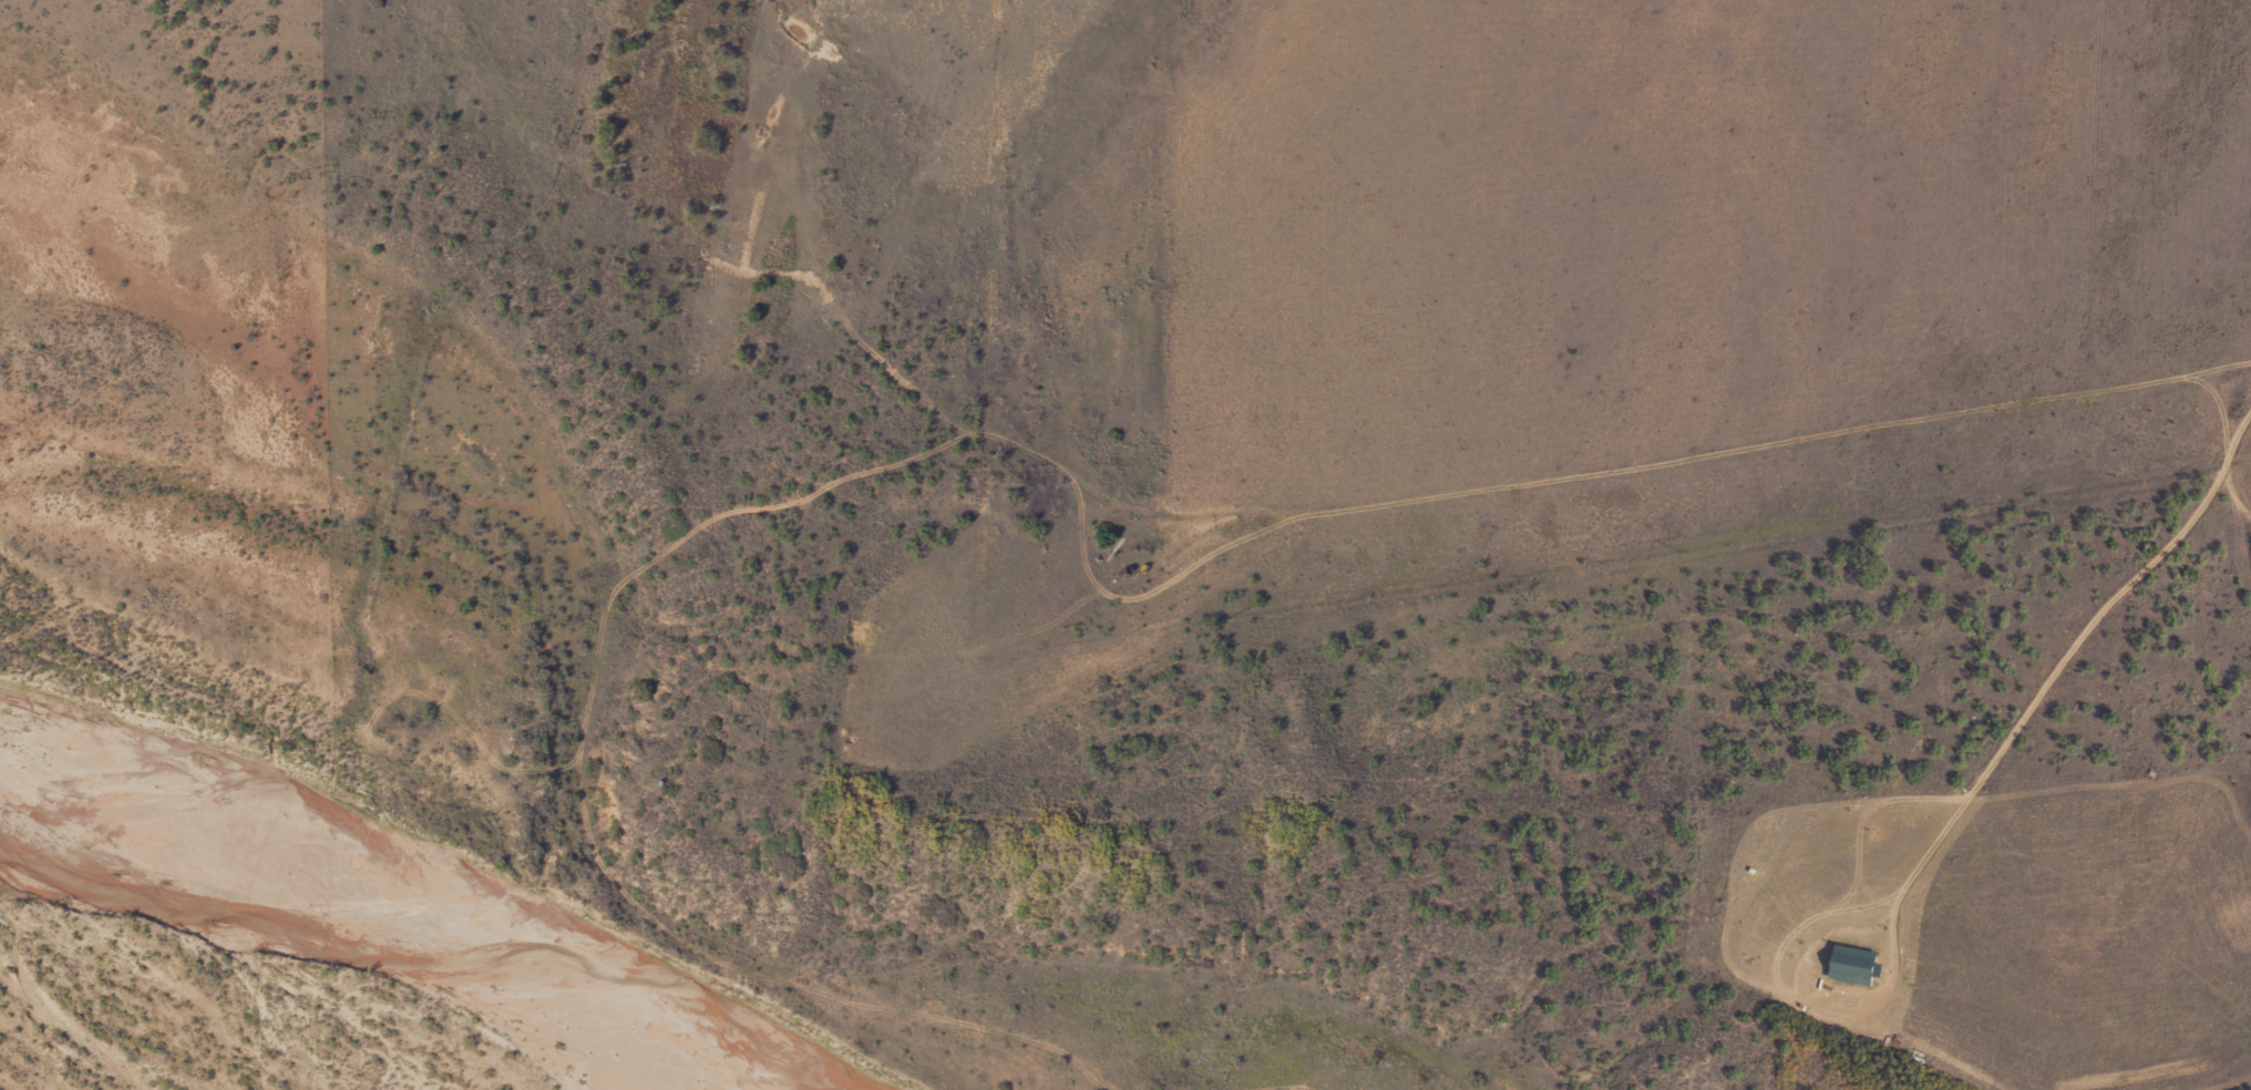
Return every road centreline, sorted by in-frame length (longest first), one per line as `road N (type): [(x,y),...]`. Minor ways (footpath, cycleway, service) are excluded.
road 1 (track): [(510,157),(588,248),(668,287),(820,315),(994,460),(1174,521),(1635,485),(2250,361)]
road 2 (track): [(2183,374),(2216,403),(2224,453),(2219,479),(2195,518),(2036,701),(1922,861),(1880,937)]

